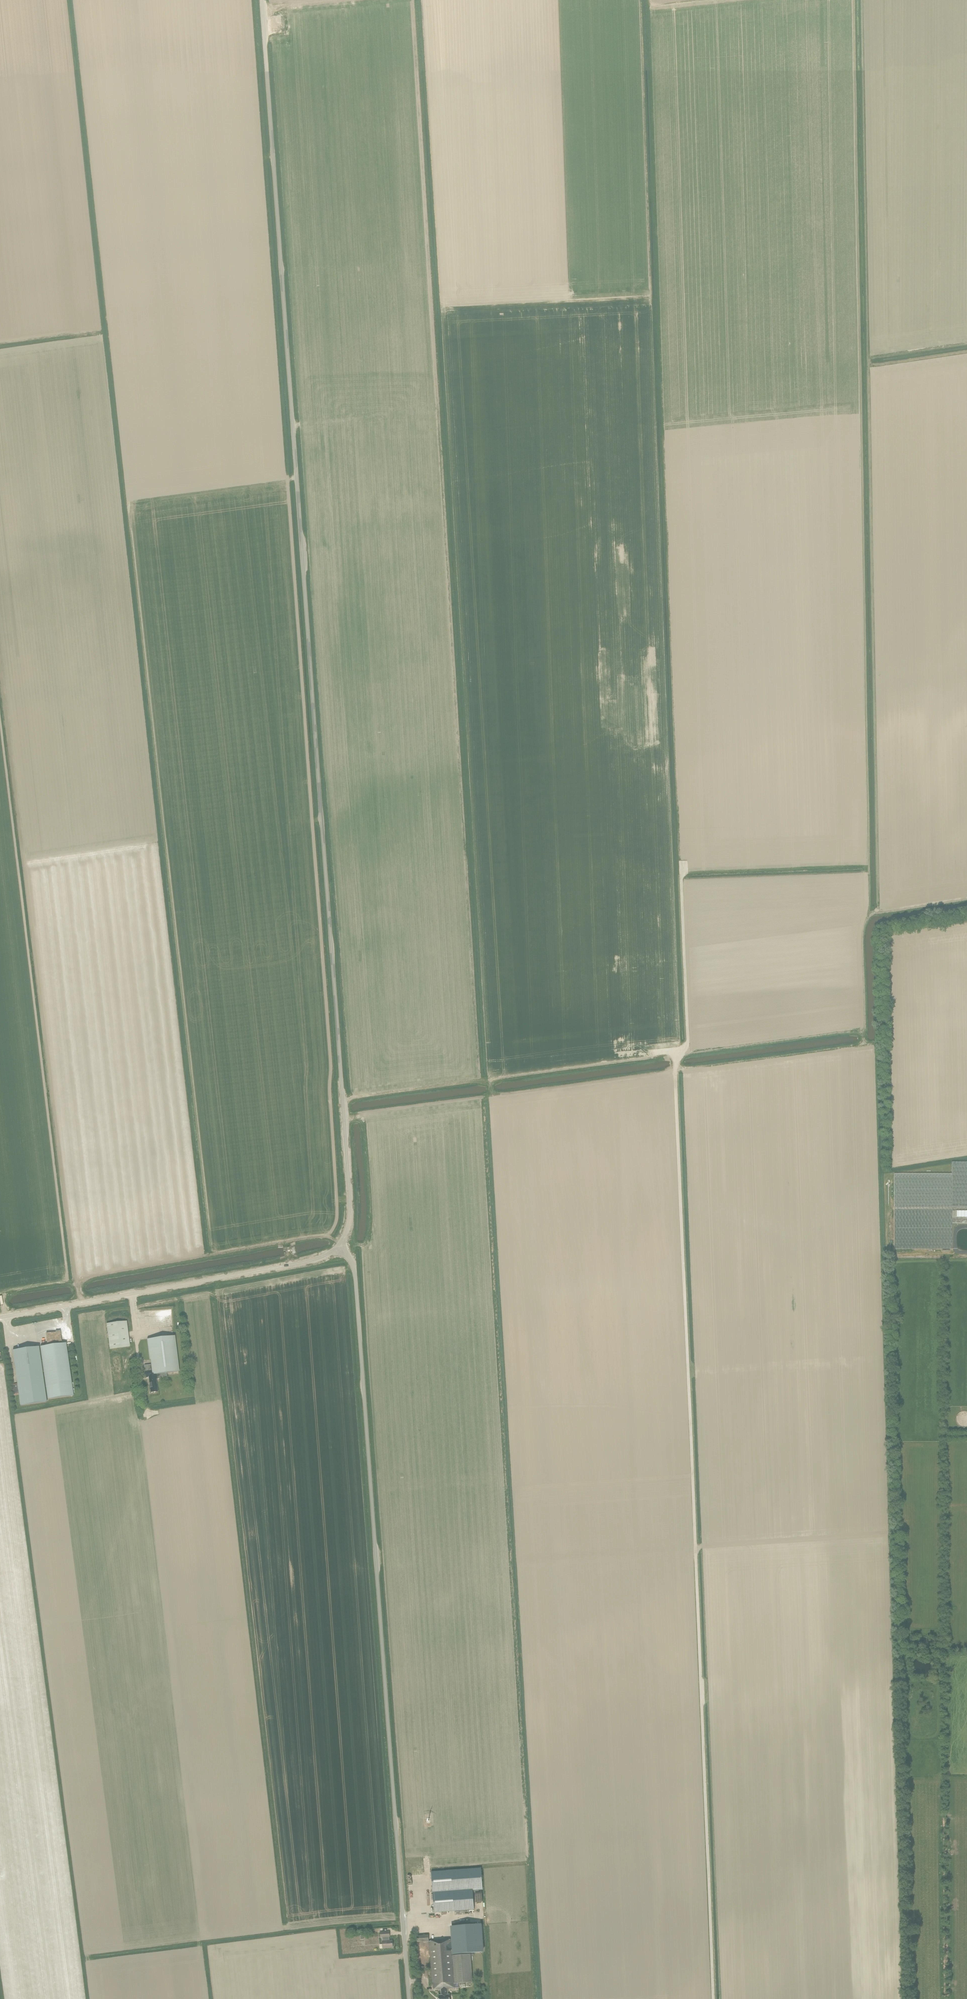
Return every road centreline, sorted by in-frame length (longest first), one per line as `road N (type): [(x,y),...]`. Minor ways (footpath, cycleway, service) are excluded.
road 1 (unclassified): [(340,1247),(349,1191),(261,0)]
road 2 (track): [(715,1998),(674,1052),(686,1035),(682,869)]
road 3 (unclassified): [(409,1998),(355,1274),(340,1247)]
road 4 (unclassified): [(0,1317),(305,1262),(340,1247)]

